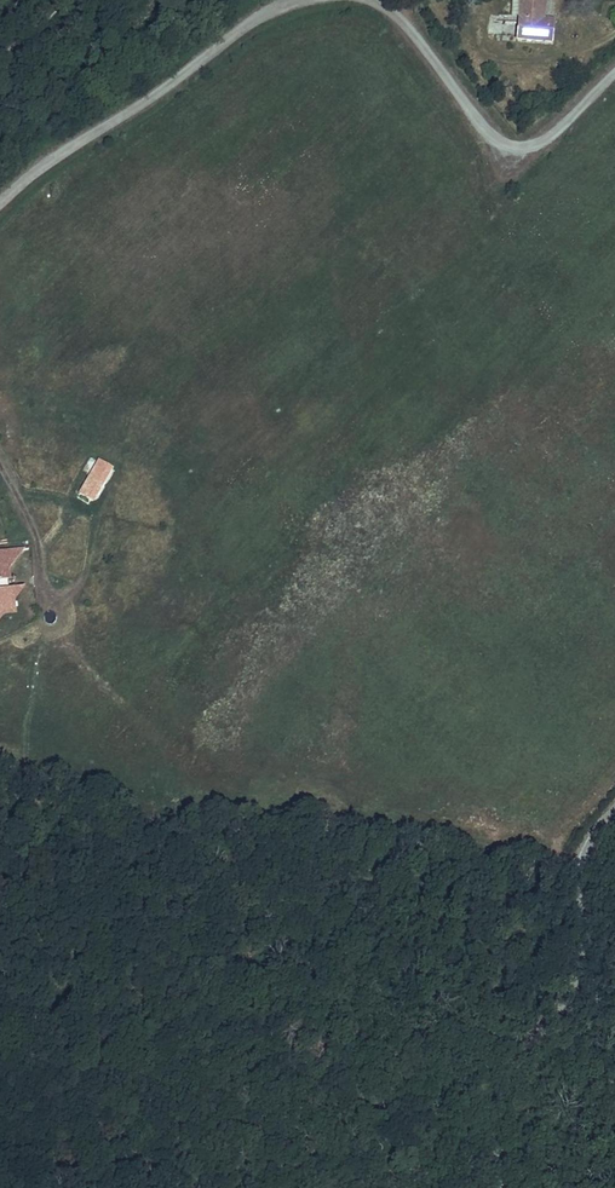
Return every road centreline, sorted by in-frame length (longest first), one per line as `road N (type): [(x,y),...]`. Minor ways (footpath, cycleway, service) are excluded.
road 1 (track): [(499,1187),(502,1106),(569,980),(577,900)]

